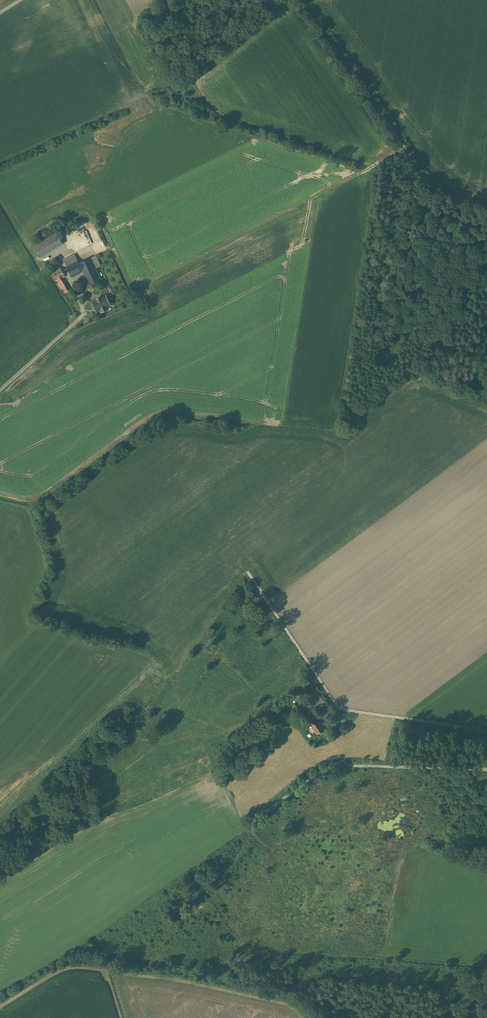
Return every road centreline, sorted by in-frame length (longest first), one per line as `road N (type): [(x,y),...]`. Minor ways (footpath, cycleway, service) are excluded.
road 1 (track): [(408,149),(125,292)]
road 2 (unclassified): [(486,731),(339,707),(248,572)]
road 3 (unclassified): [(303,0),(436,188),(486,206)]
road 4 (track): [(237,831),(334,766),(486,769)]
road 5 (track): [(118,874),(220,797),(271,808)]

